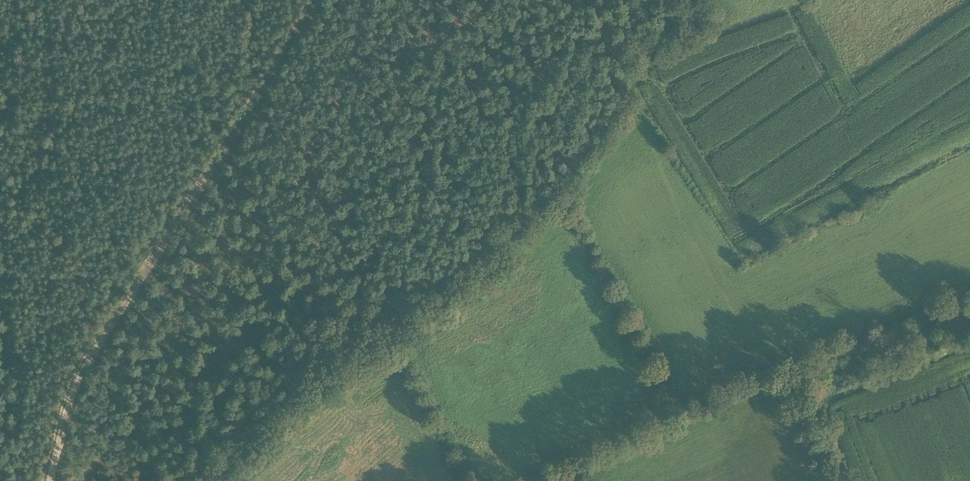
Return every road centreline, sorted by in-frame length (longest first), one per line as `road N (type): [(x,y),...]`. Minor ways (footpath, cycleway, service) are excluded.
road 1 (track): [(77,470),(246,343),(351,297),(449,282),(514,239),(624,106),(629,78)]

